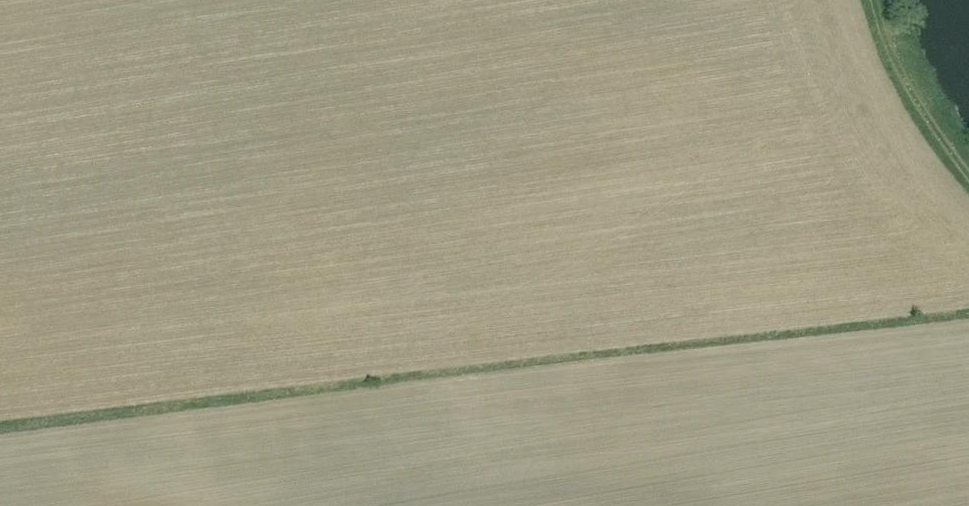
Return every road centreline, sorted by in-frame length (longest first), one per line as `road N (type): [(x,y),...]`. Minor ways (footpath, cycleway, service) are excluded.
road 1 (track): [(968,181),(945,153),(883,37),(873,0)]

